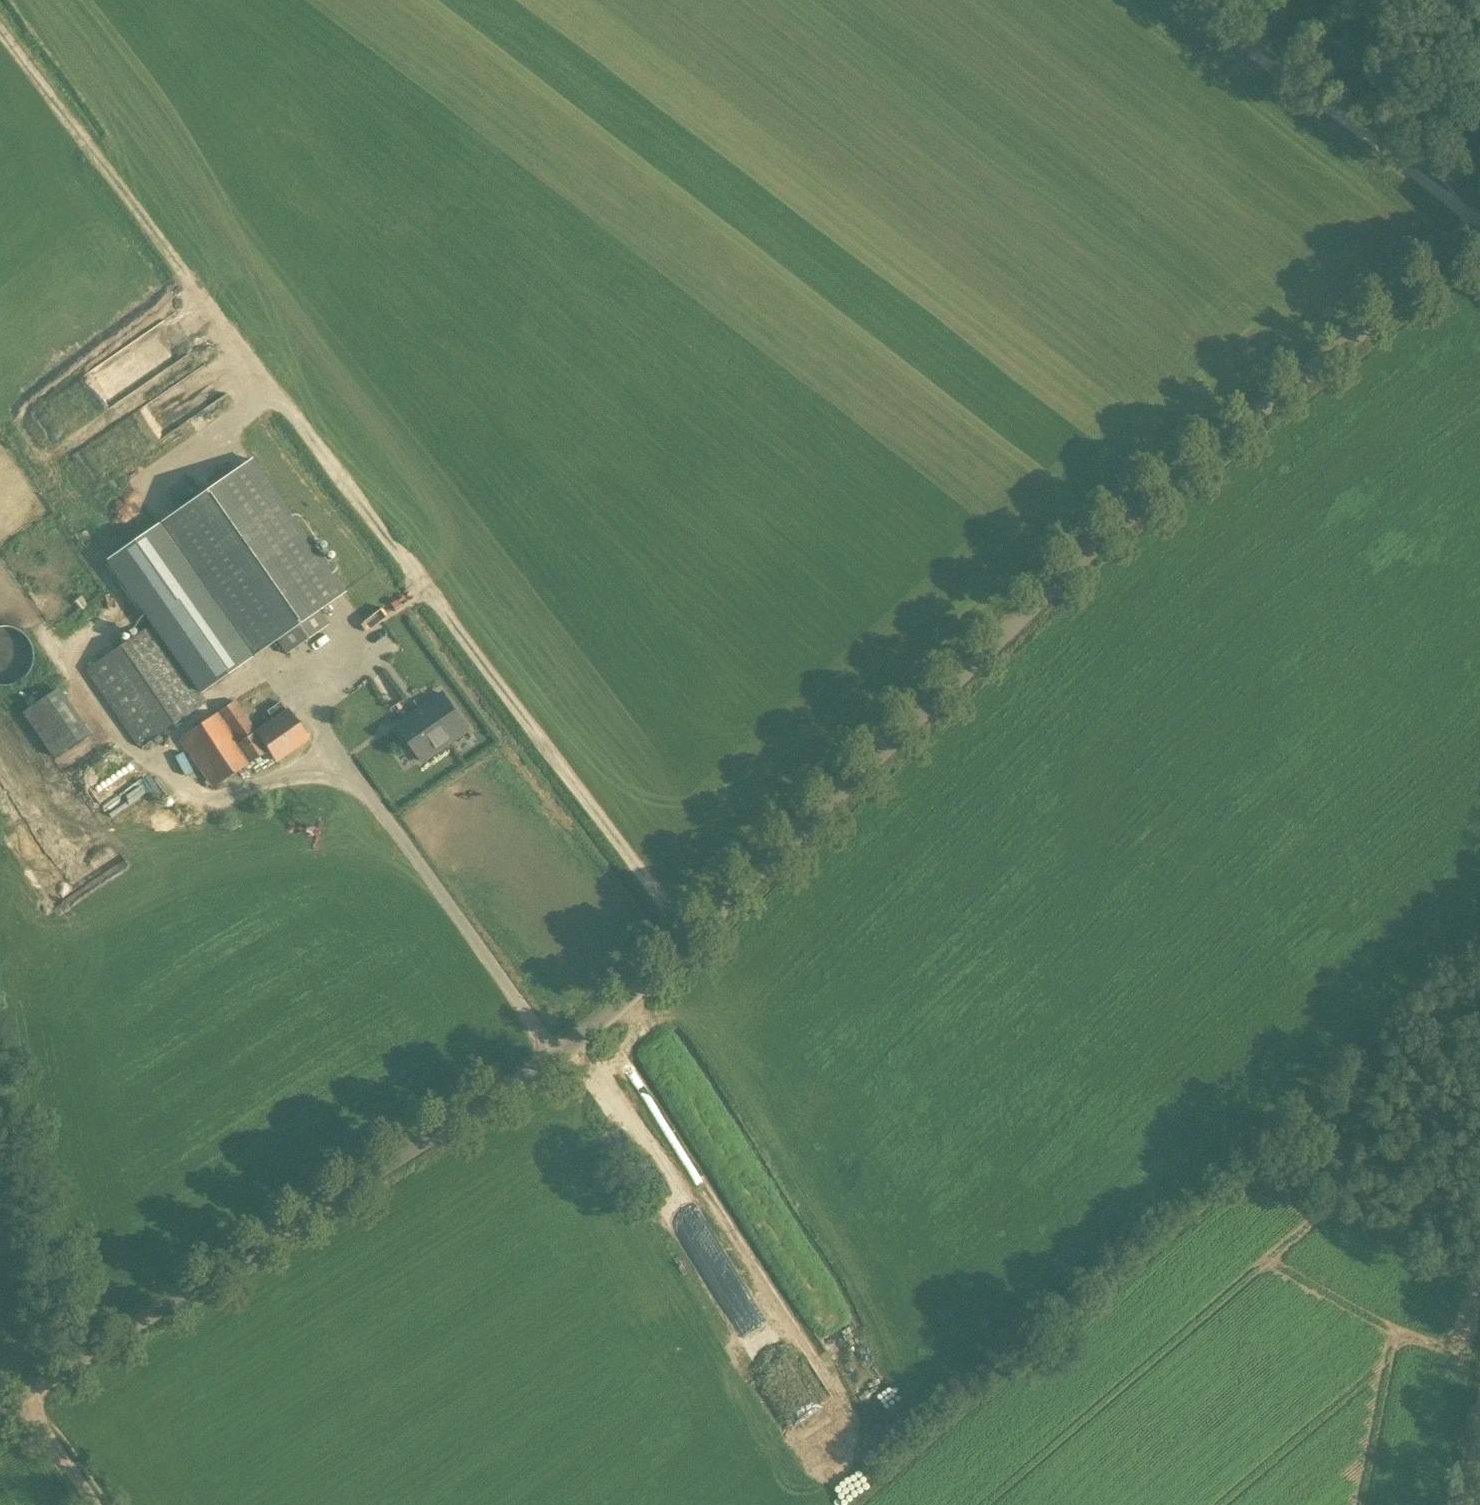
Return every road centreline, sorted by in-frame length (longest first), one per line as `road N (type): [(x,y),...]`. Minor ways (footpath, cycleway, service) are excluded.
road 1 (unclassified): [(0,1414),(580,1037),(1135,512),(1479,230)]
road 2 (track): [(1190,0),(1479,217)]
road 3 (track): [(102,1504),(28,1397)]

